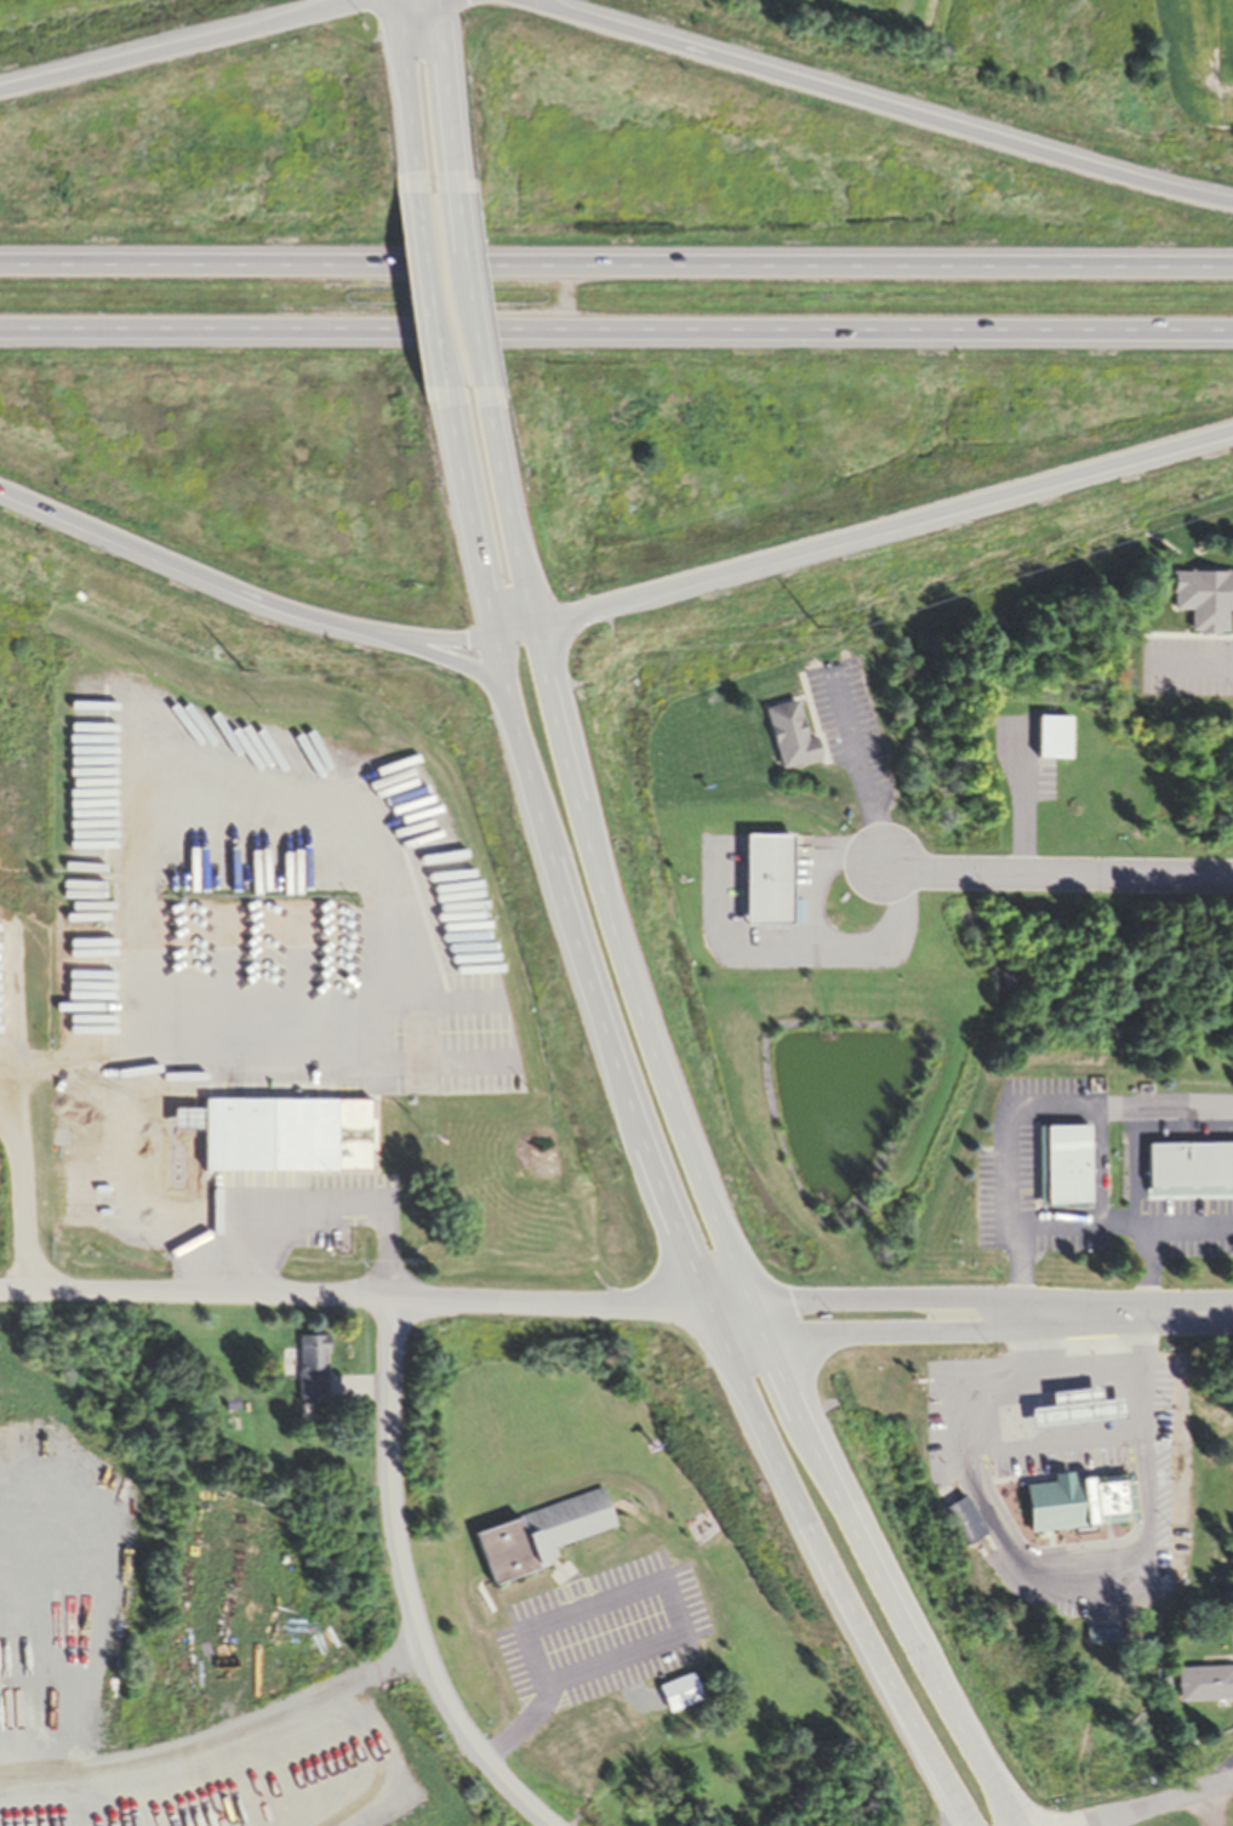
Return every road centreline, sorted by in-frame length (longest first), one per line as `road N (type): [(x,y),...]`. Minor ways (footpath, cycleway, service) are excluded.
road 1 (primary): [(1020,1825),(832,1496),(708,1217),(589,868),(524,623)]
road 2 (trunk): [(1232,264),(0,259)]
road 3 (trunk): [(0,332),(1232,333)]
road 4 (primary): [(507,691),(559,894),(702,1306),(903,1713),(969,1825)]
road 5 (trunk): [(524,623),(721,578),(1232,432)]
road 6 (trunk): [(1232,199),(560,13)]
road 7 (residential): [(673,1305),(0,1290)]
road 8 (residential): [(551,1825),(480,1757),(410,1627),(389,1522),(387,1296)]
road 9 (trunk): [(0,487),(202,580),(384,633)]
road 10 (trunk): [(354,0),(0,89)]
road 11 (residential): [(1232,871),(875,862)]
road 12 (residential): [(702,1306),(816,1326),(941,1328),(1016,1312)]
road 13 (residential): [(1016,1312),(925,1291),(775,1295),(702,1306)]
road 14 (primary): [(444,382),(491,630)]
road 15 (primary): [(524,623),(483,394)]
road 16 (residential): [(1232,1311),(1016,1312)]
road 17 (primary): [(483,394),(451,183)]
road 18 (primary): [(416,188),(444,382)]
road 19 (primary): [(393,0),(416,188)]
road 20 (primary): [(451,183),(434,0)]
road 21 (residential): [(1083,1825),(1232,1779)]
road 22 (trunk): [(384,633),(507,691)]

